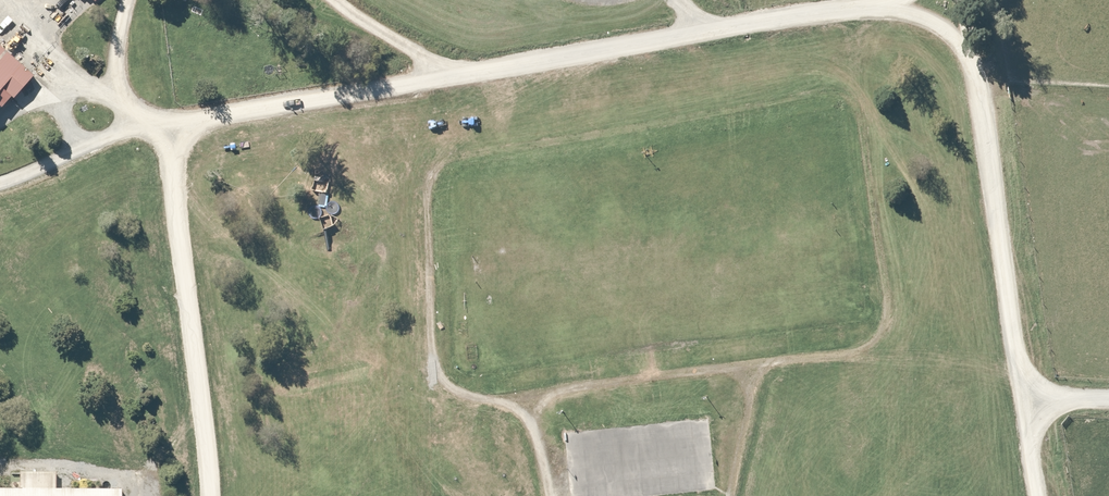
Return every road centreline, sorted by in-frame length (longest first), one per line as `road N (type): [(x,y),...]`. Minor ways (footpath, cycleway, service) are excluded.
road 1 (unclassified): [(887,0),(165,121),(81,75),(27,0)]
road 2 (unclassified): [(1108,394),(1029,390),(963,0)]
road 3 (track): [(0,180),(140,113)]

